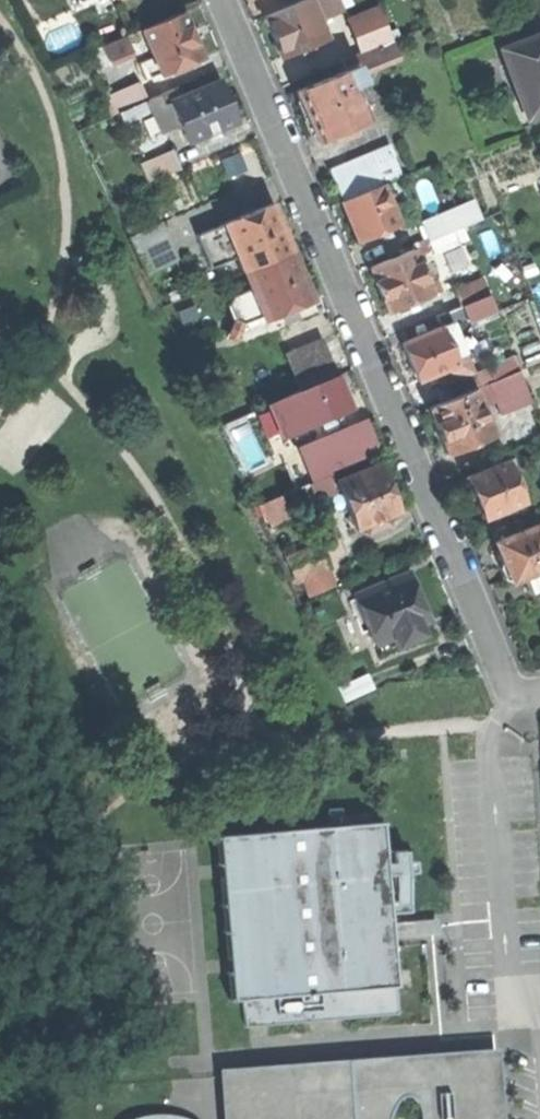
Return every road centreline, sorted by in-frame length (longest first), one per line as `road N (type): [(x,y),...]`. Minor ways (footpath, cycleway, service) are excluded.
road 1 (residential): [(518,695),(507,686),(223,0)]
road 2 (residential): [(539,1033),(510,980),(488,757),(496,722),(518,695)]

